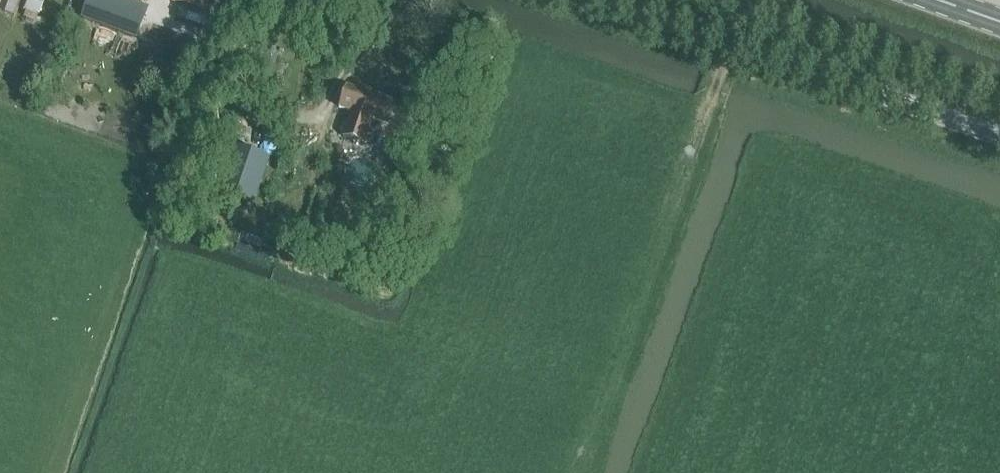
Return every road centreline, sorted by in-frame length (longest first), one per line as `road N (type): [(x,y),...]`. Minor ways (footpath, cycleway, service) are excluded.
road 1 (unclassified): [(999,136),(617,0)]

